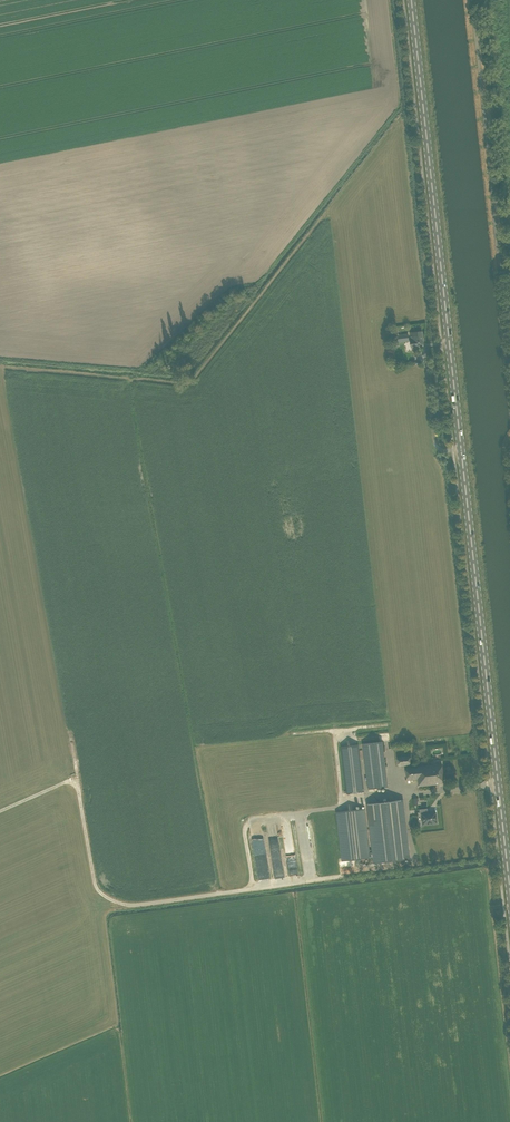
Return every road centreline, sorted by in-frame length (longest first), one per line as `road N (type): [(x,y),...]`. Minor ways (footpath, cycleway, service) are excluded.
road 1 (primary): [(509,886),(412,0)]
road 2 (track): [(0,811),(75,779),(96,889),(127,905),(414,865)]
road 3 (unclassified): [(509,360),(471,0)]

